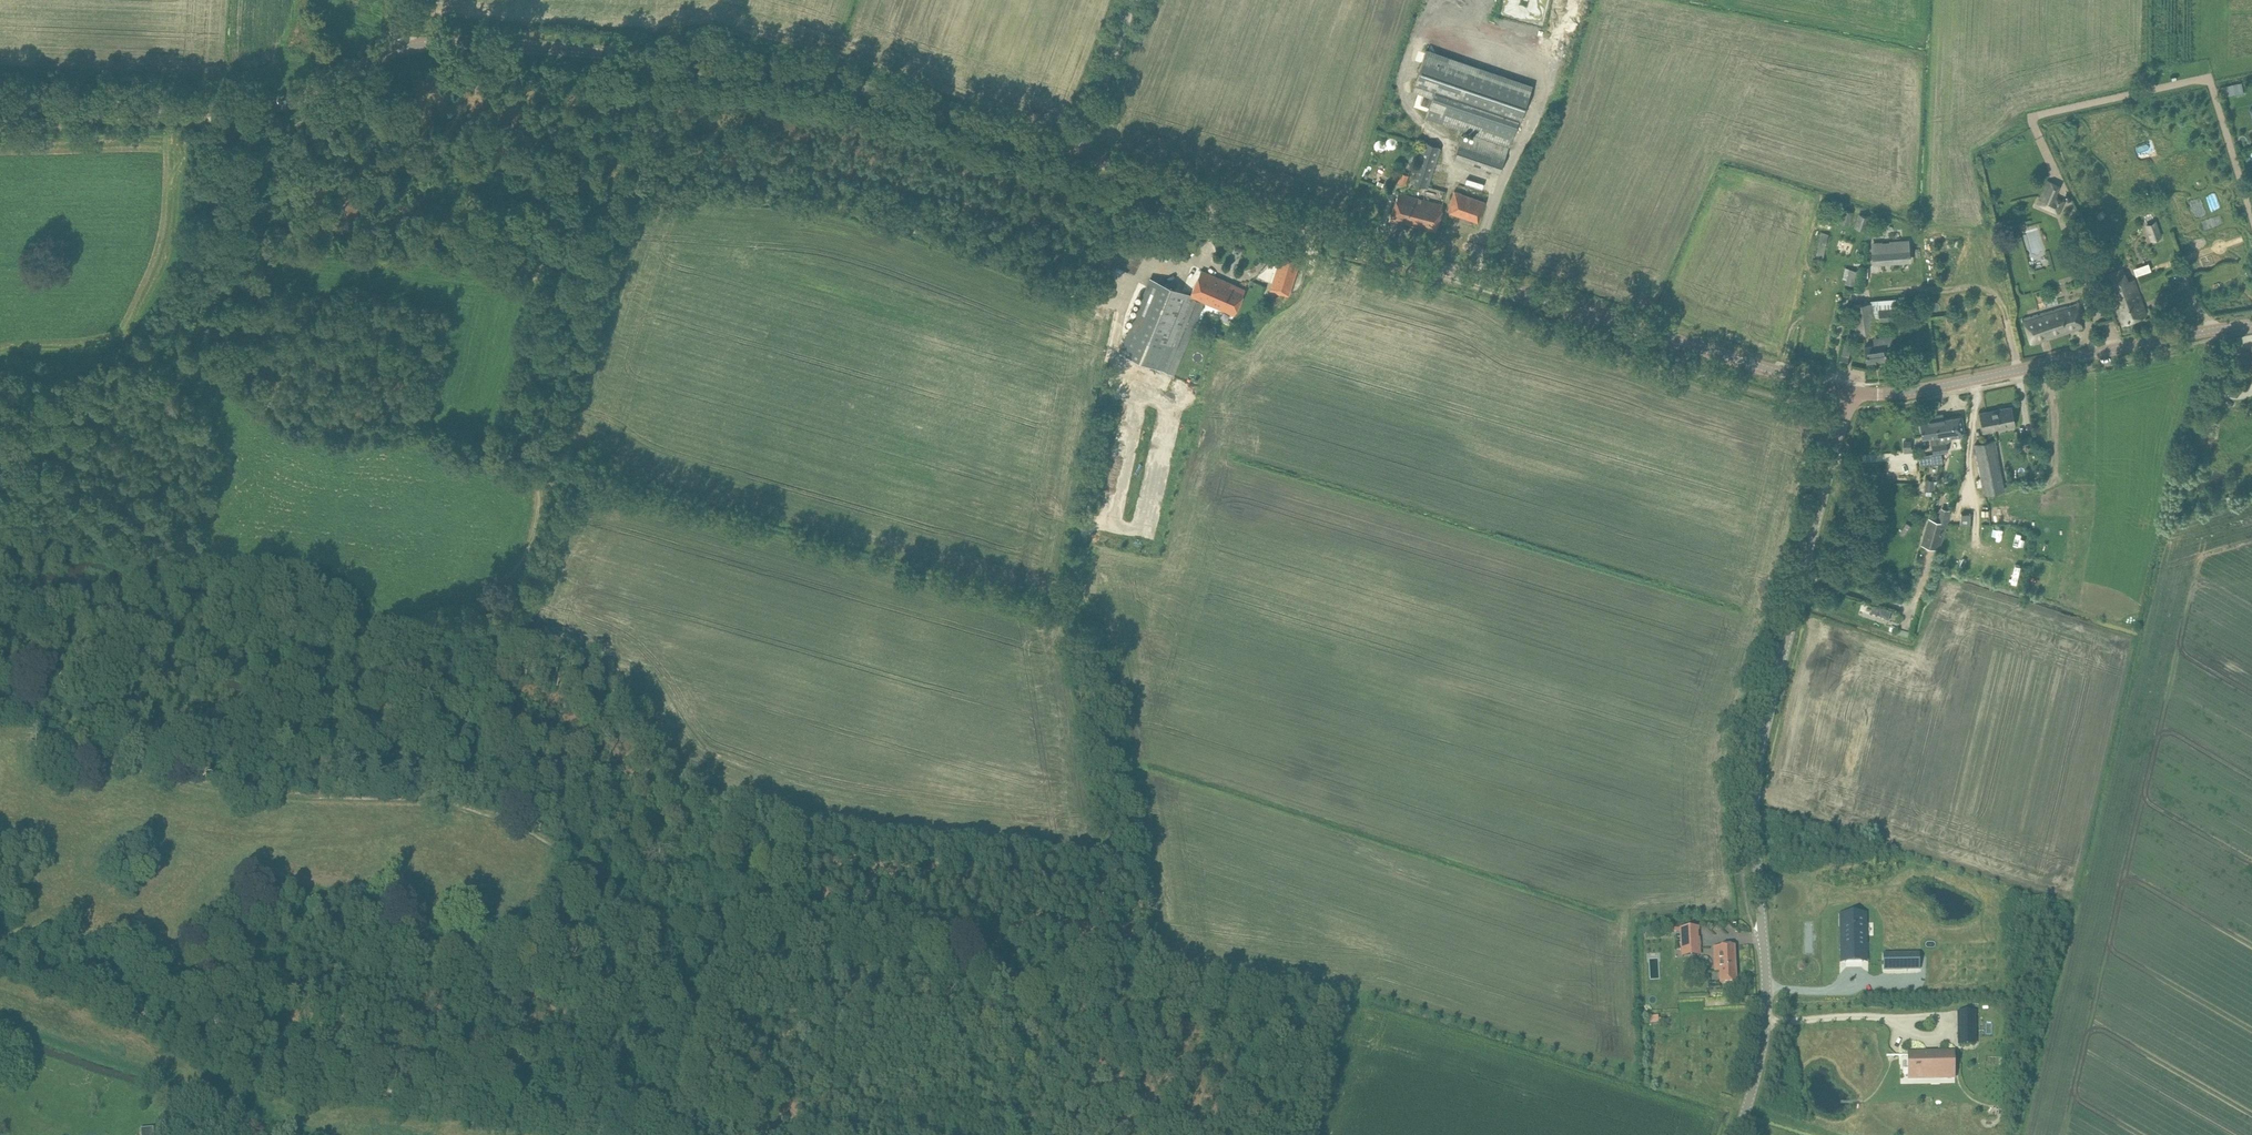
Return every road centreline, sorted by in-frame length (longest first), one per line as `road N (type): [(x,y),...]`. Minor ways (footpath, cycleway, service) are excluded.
road 1 (tertiary): [(1850,395),(1074,152)]
road 2 (unclassified): [(1737,1134),(1765,1025),(1757,769),(1850,395)]
road 3 (tertiary): [(1074,152),(848,84),(710,62),(452,42),(379,58)]
road 4 (tertiary): [(2251,324),(1925,390),(1850,395)]
road 5 (tertiary): [(0,108),(255,111),(309,95),(379,58)]
road 6 (tertiary): [(1074,152),(1129,0)]

